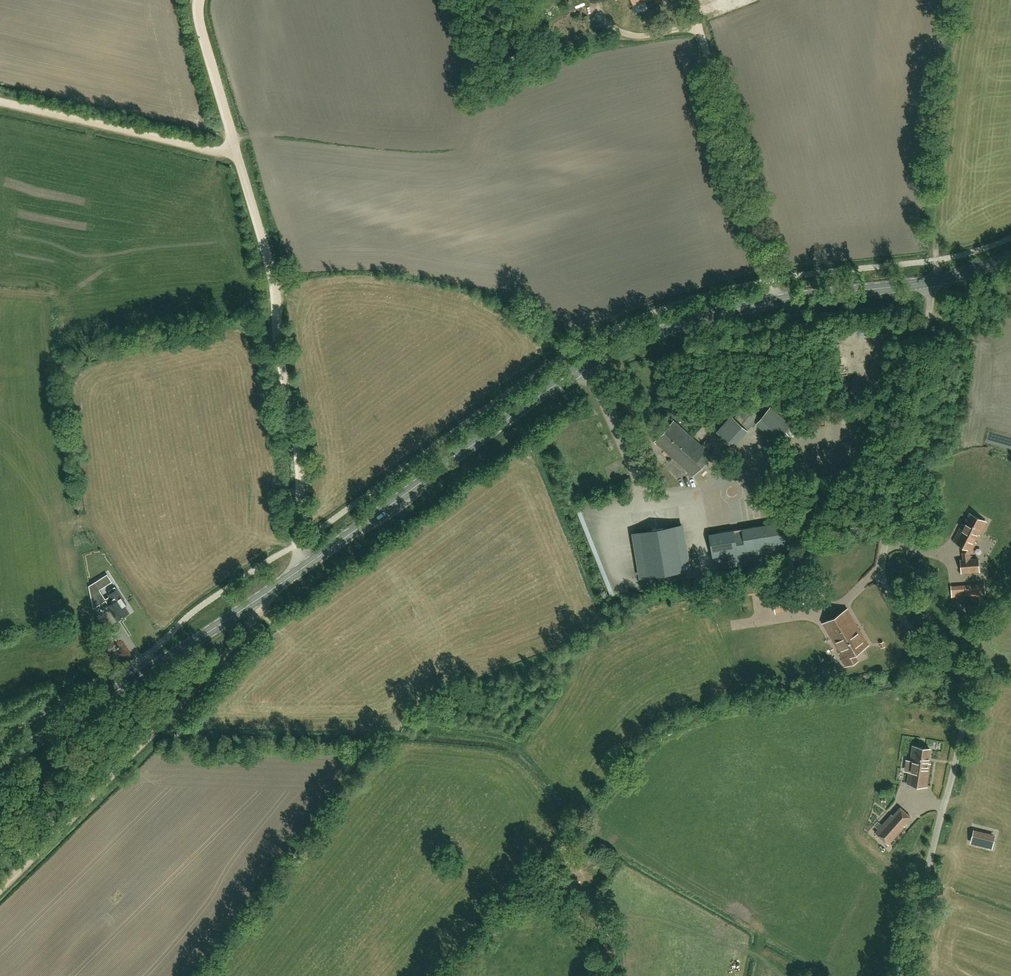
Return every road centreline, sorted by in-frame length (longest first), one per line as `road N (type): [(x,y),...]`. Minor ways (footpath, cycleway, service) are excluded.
road 1 (secondary): [(0,764),(244,609),(583,368),(729,312),(934,283)]
road 2 (unclassified): [(901,975),(969,698),(962,674),(920,643),(883,577),(934,283)]
road 3 (track): [(238,153),(276,295),(301,458),(299,543)]
road 4 (track): [(0,887),(244,635),(250,620),(244,609)]
road 5 (track): [(694,6),(772,280)]
road 6 (track): [(961,0),(942,127),(937,260)]
road 7 (track): [(238,153),(0,101)]
road 8 (track): [(201,0),(238,153)]

